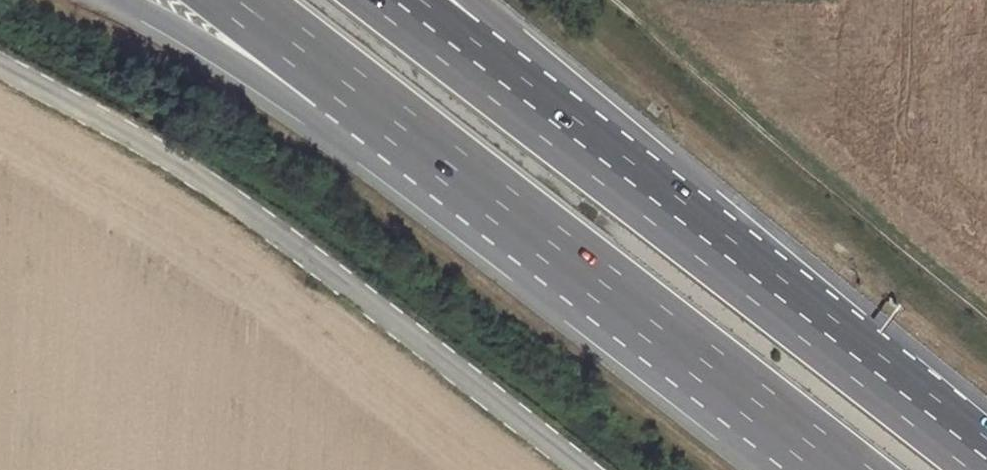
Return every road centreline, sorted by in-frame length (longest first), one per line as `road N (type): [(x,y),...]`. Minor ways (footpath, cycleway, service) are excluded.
road 1 (motorway): [(126,0),(504,208)]
road 2 (motorway): [(504,208),(842,469)]
road 3 (motorway): [(693,229),(395,0)]
road 4 (motorway): [(986,459),(693,229)]
road 5 (motorway): [(236,0),(504,208)]
road 6 (motorway): [(693,229),(462,0)]

